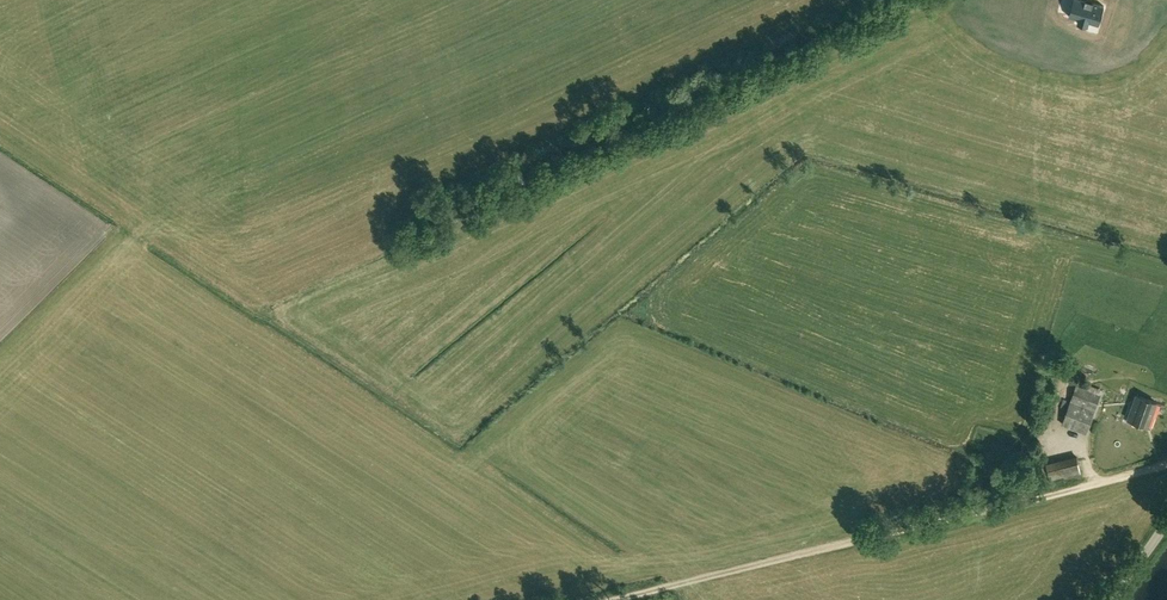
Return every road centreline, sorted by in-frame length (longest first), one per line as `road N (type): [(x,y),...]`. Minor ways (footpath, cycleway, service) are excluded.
road 1 (track): [(615,599),(1166,465)]

